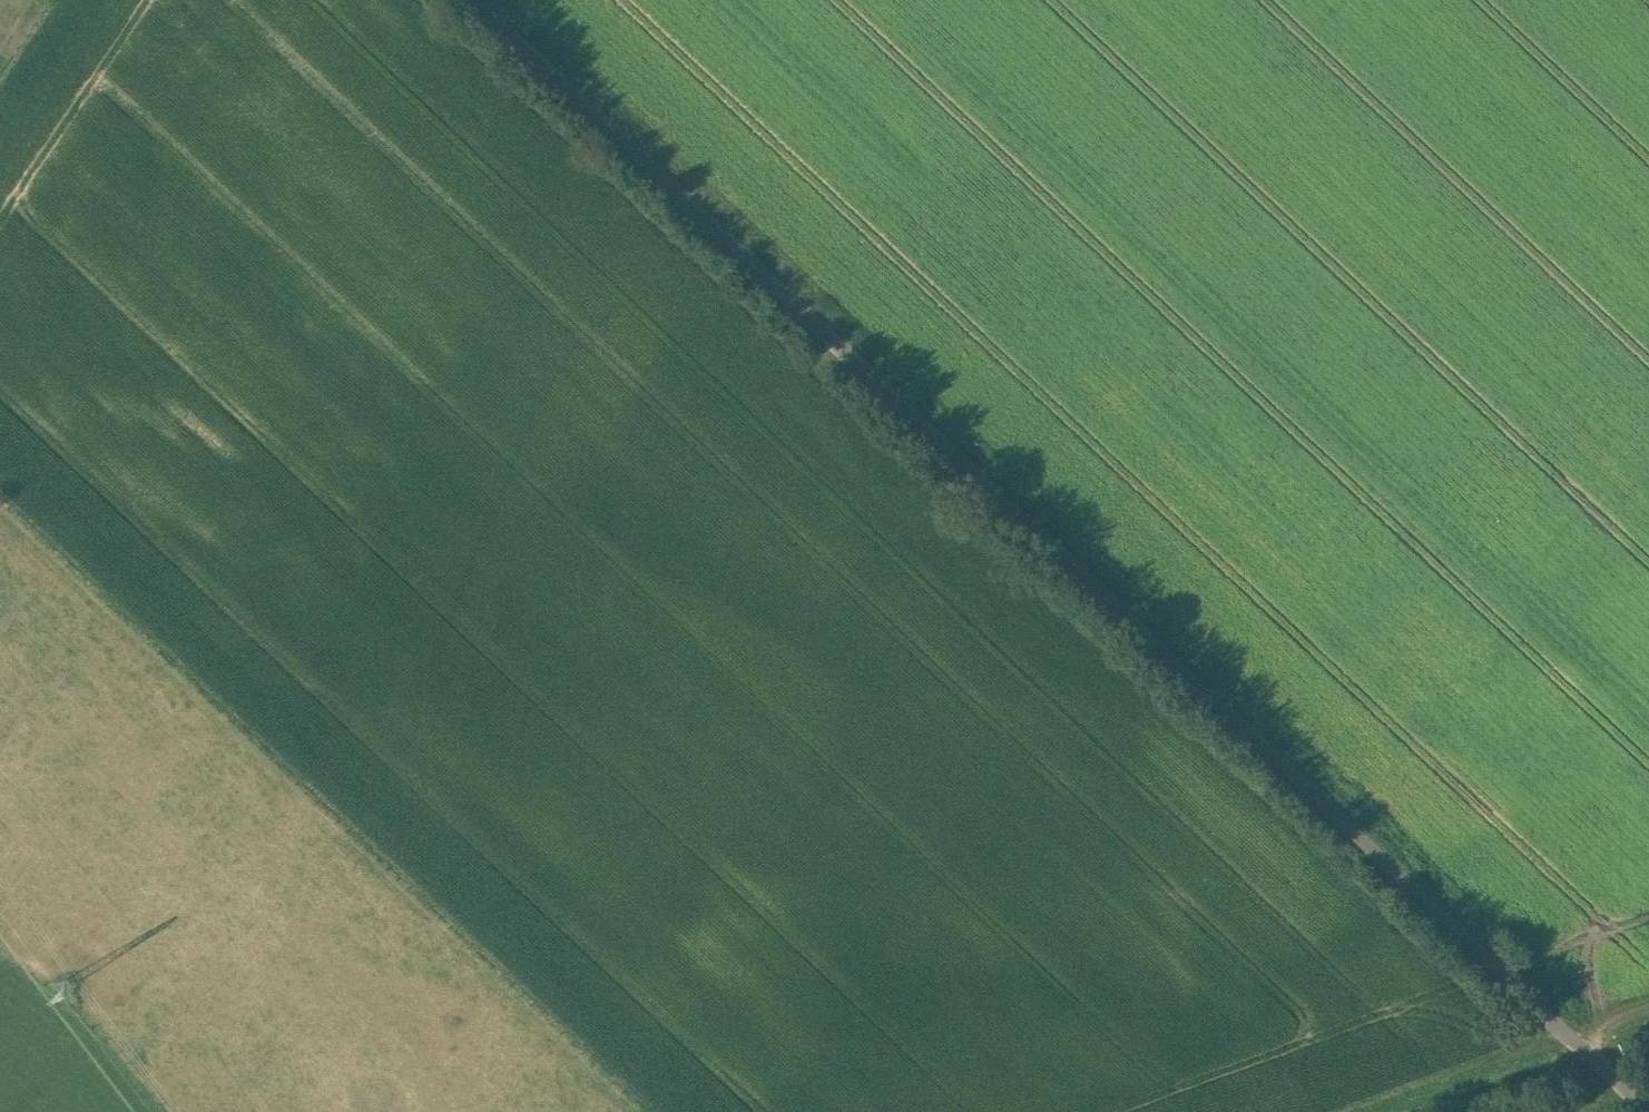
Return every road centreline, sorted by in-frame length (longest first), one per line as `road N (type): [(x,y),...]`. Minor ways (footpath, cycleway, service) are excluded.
road 1 (unclassified): [(472,0),(1648,1110)]

